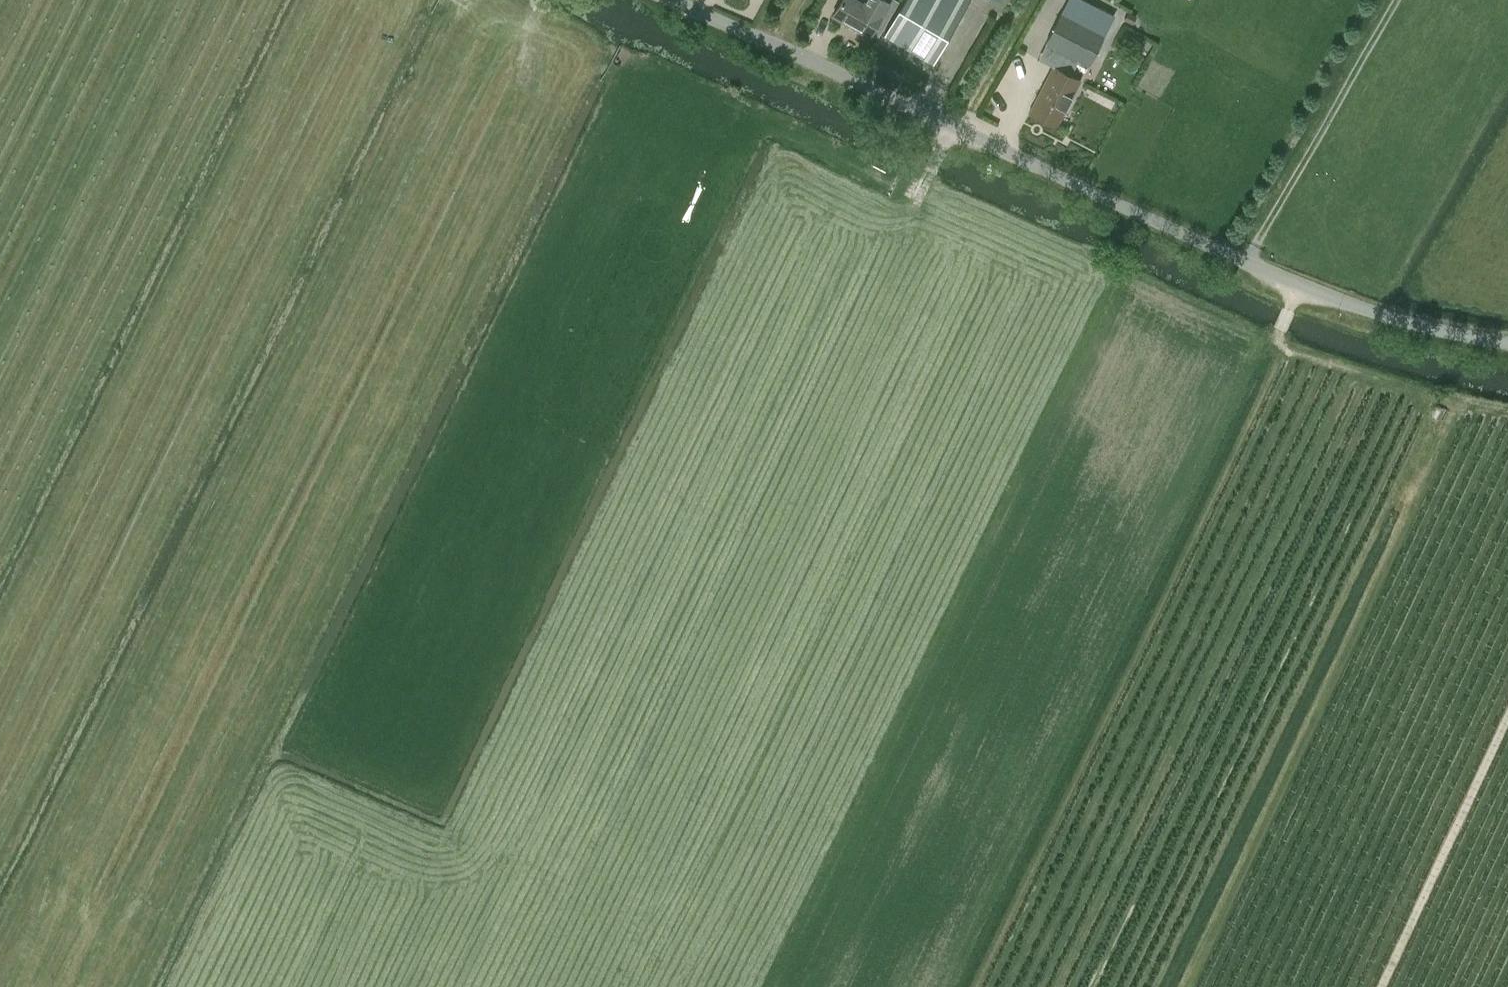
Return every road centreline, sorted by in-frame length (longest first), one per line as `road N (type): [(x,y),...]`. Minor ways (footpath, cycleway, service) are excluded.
road 1 (unclassified): [(1507,341),(1392,317),(1298,283),(671,0)]

